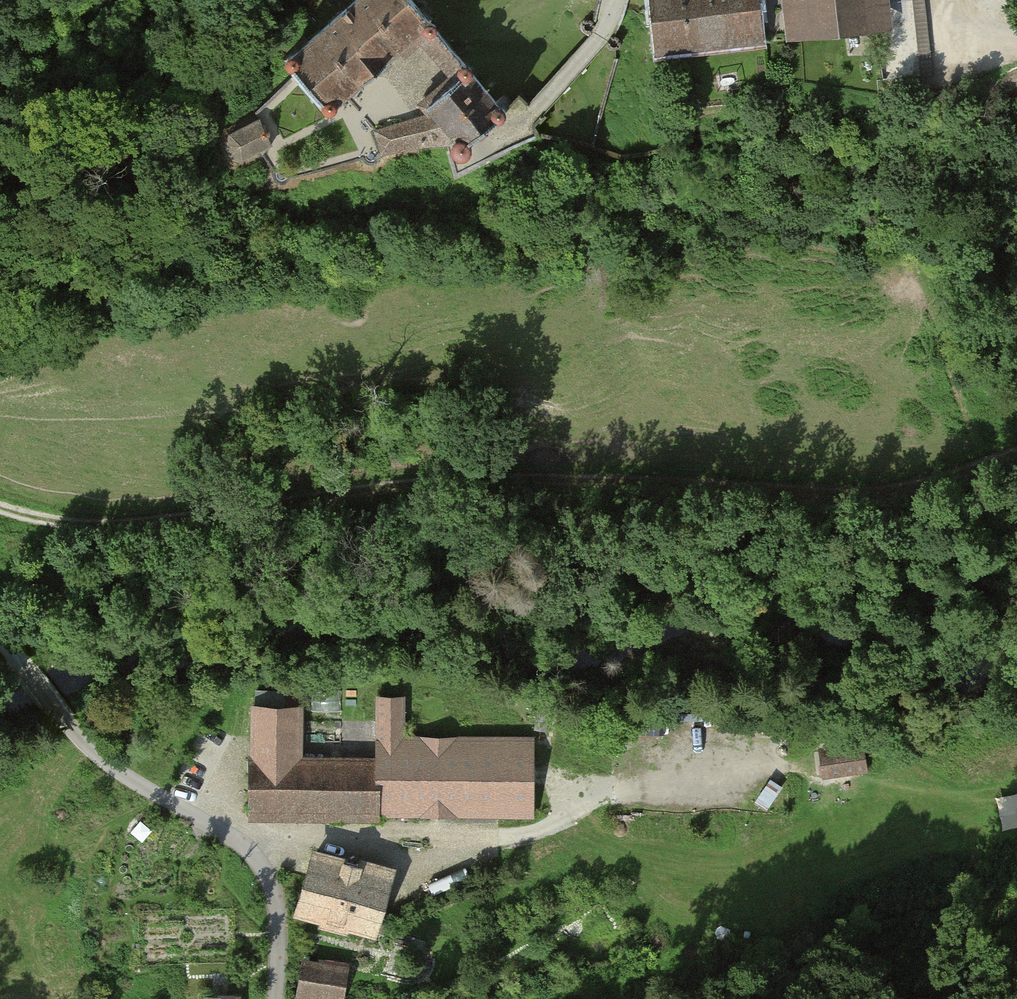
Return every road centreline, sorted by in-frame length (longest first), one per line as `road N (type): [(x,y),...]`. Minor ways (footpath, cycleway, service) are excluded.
road 1 (track): [(0,508),(78,525),(142,524),(493,478),(851,494),(965,476),(1016,457)]
road 2 (track): [(274,998),(275,896),(252,850),(92,752),(0,634)]
road 3 (track): [(548,998),(737,944),(799,911),(1016,862)]
road 4 (track): [(630,792),(546,832),(412,868),(317,838),(252,850)]
road 5 (track): [(489,137),(533,111),(600,35),(614,0)]

